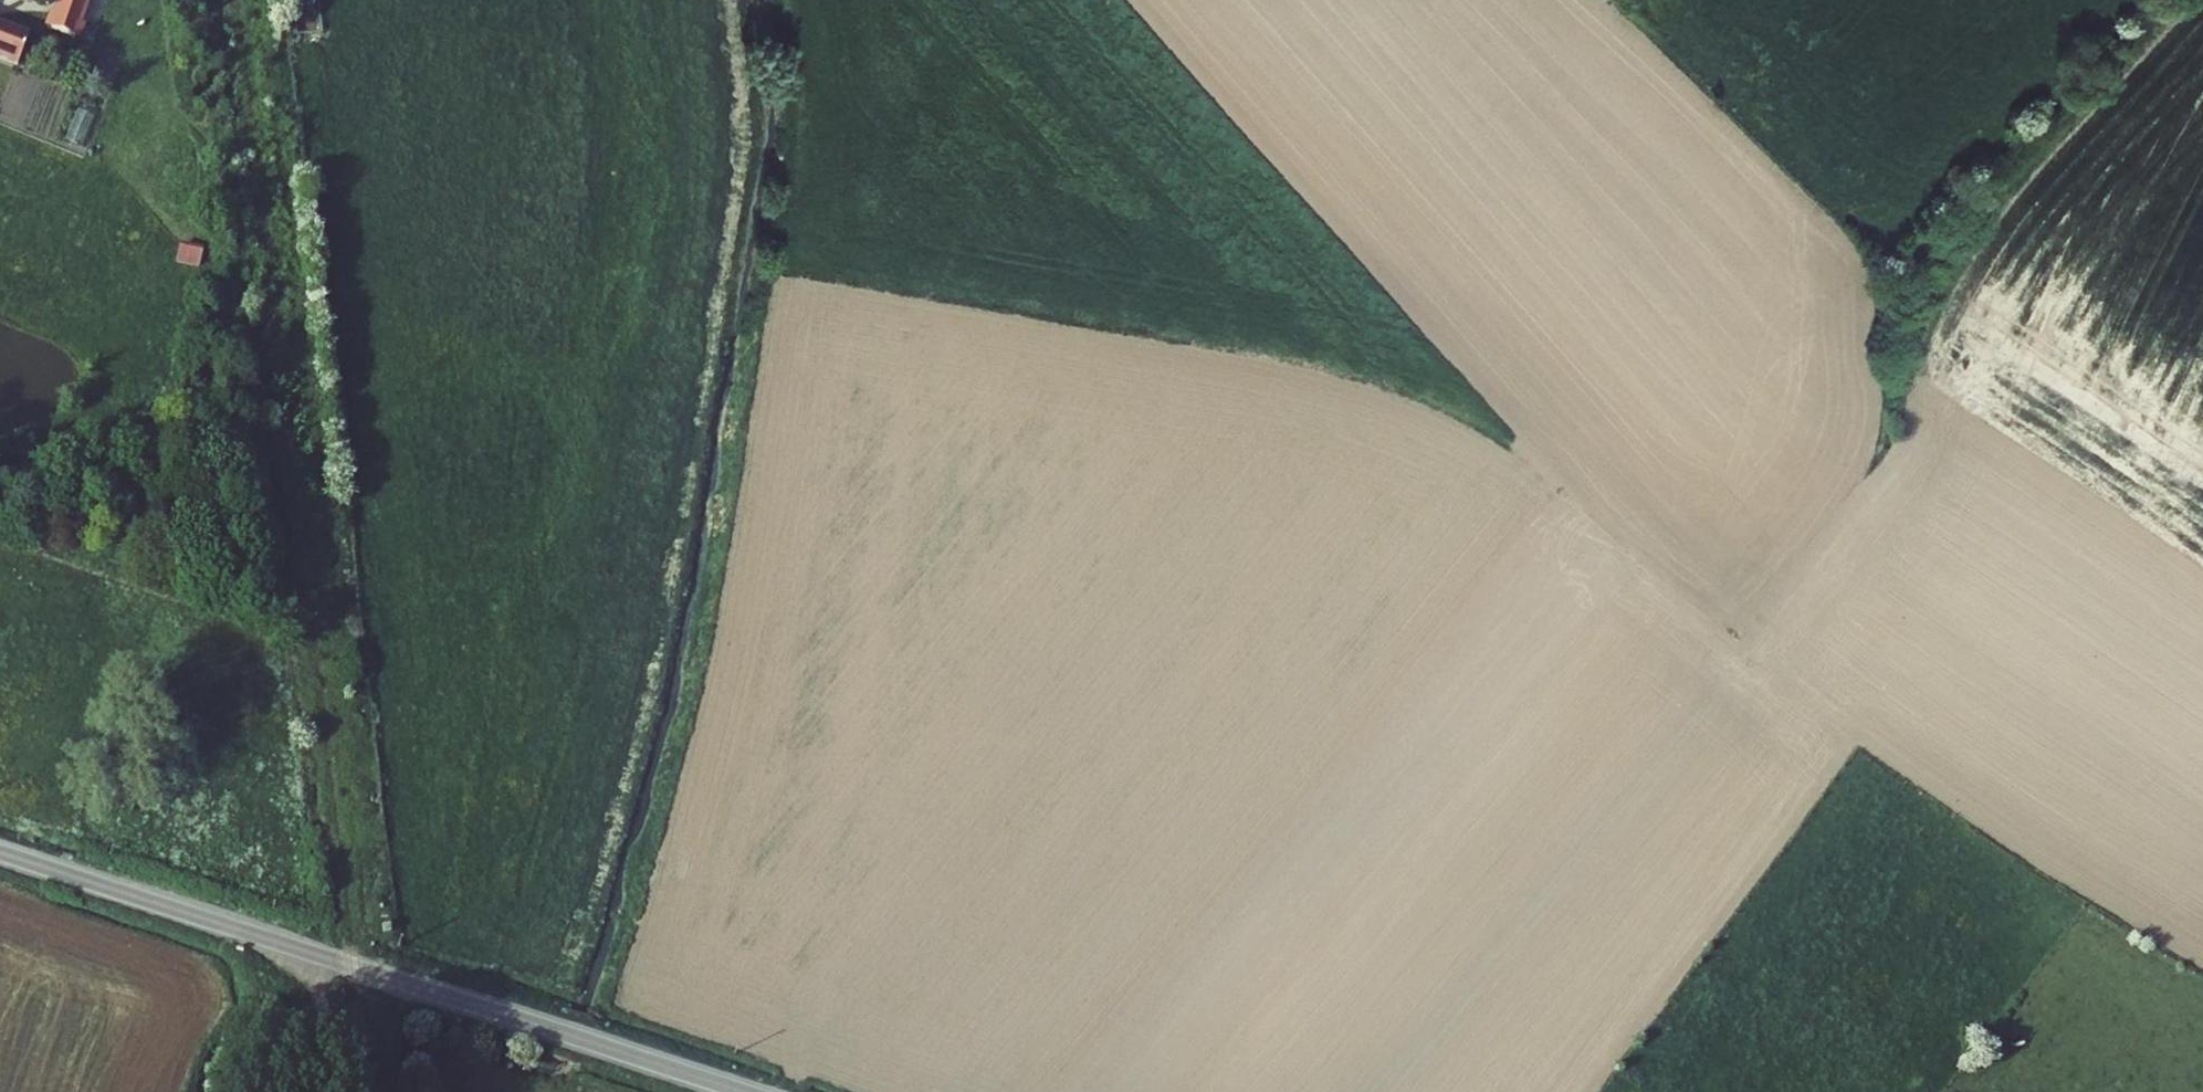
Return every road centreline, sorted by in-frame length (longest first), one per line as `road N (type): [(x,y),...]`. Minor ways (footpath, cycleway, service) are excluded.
road 1 (unclassified): [(0,852),(745,1091)]

